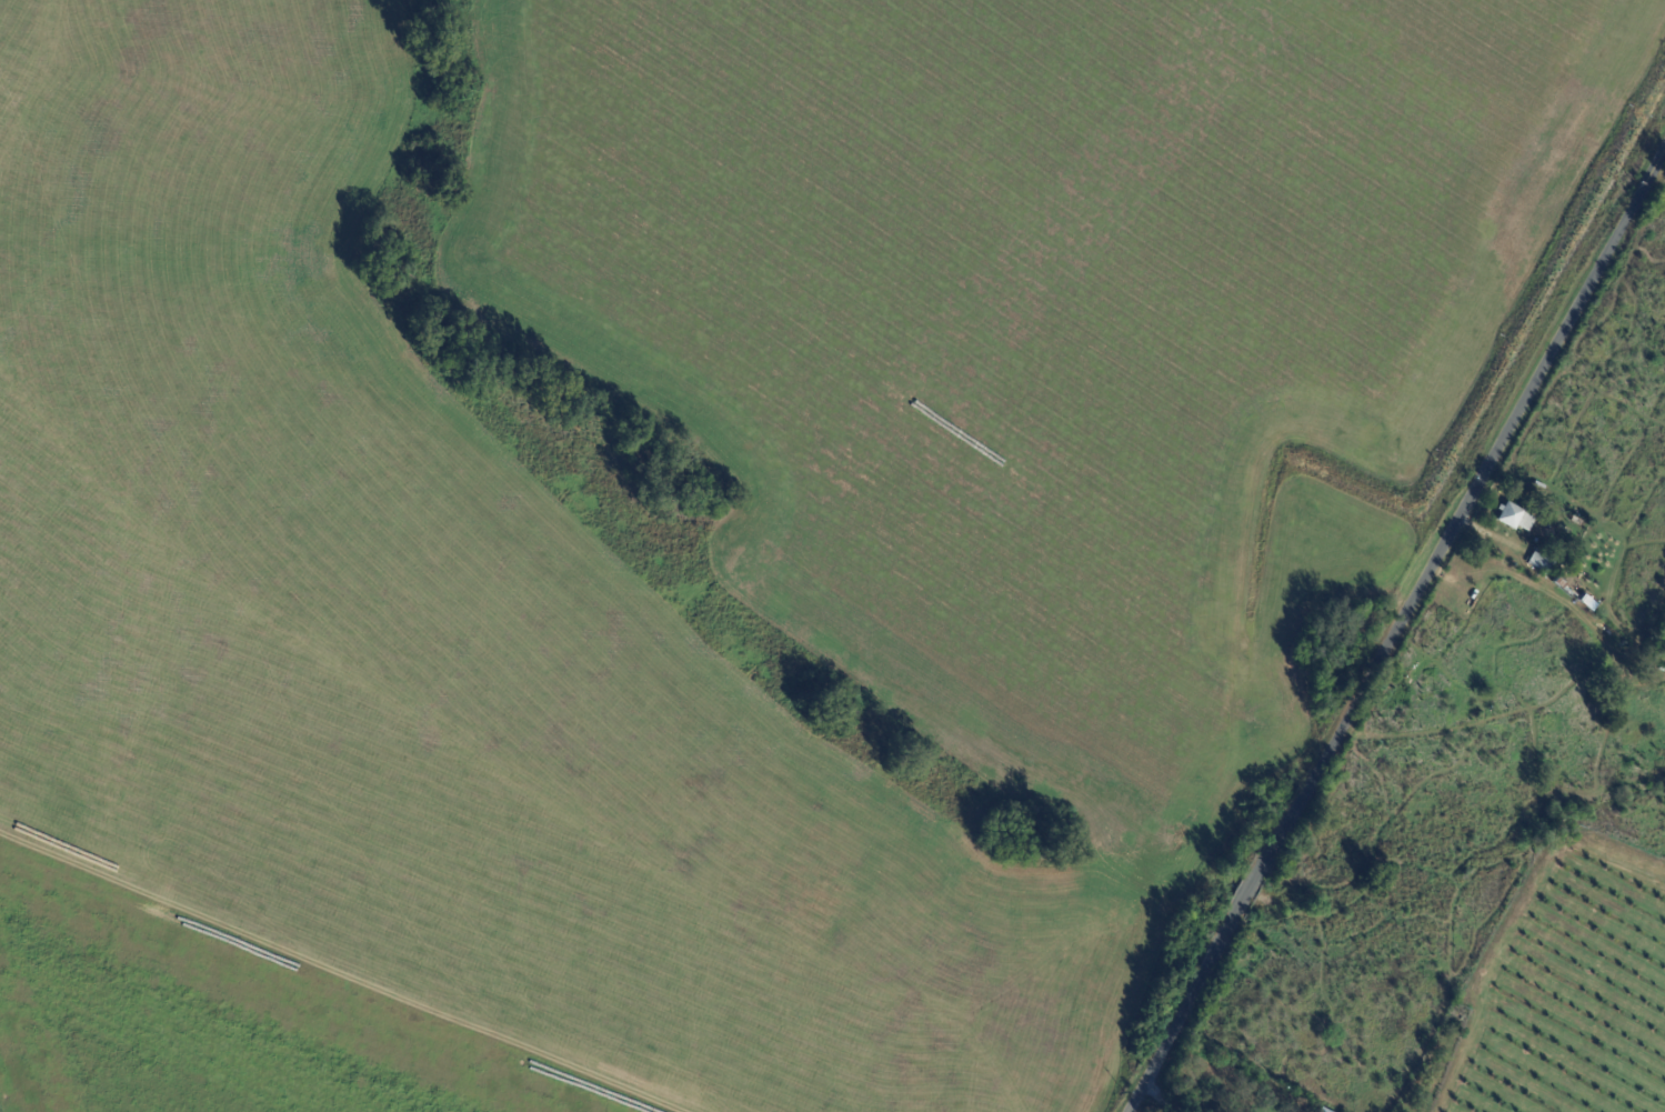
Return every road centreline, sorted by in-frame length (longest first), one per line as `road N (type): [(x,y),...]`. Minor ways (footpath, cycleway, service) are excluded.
road 1 (residential): [(1664,158),(1129,1111)]

